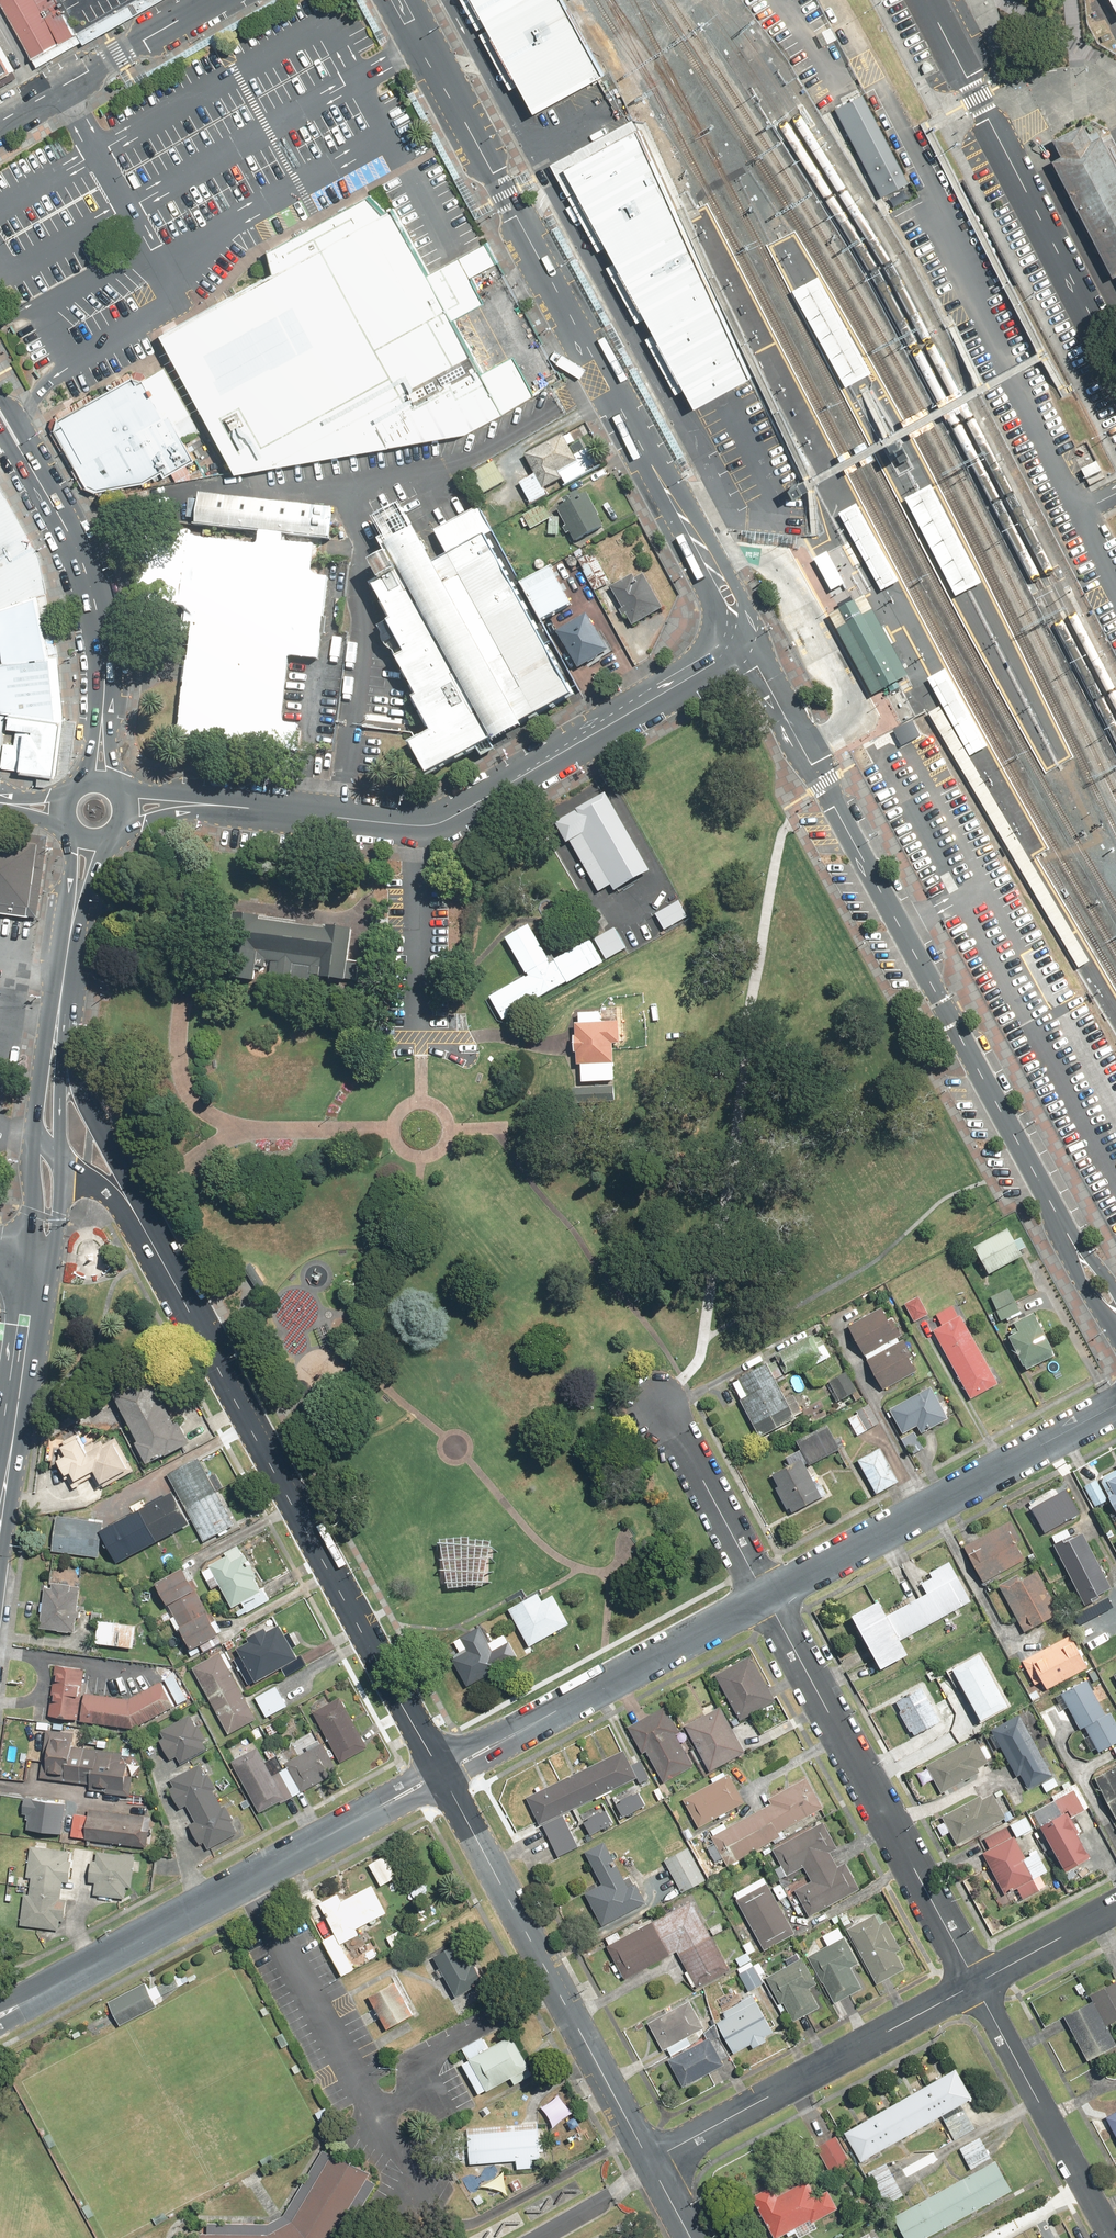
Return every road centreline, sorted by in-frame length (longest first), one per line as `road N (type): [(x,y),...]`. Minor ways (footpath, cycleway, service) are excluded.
road 1 (tertiary): [(399,0),(725,592),(730,626)]
road 2 (residential): [(1068,1234),(905,928),(730,626)]
road 3 (secondary): [(134,1208),(441,1773)]
road 4 (tertiary): [(257,810),(416,830),(458,818),(710,659),(730,626)]
road 5 (residential): [(0,2013),(441,1773)]
road 6 (secondary): [(441,1773),(650,2162)]
road 7 (residential): [(766,1596),(975,1983)]
road 8 (unclassified): [(1115,367),(928,0)]
road 9 (residential): [(766,1596),(1115,1406)]
road 10 (unclassified): [(650,2162),(975,1983)]
road 11 (residential): [(441,1773),(766,1596)]
road 12 (primary): [(102,697),(92,597),(68,528),(0,410)]
road 13 (primary): [(32,1140),(80,840)]
road 14 (primary): [(0,1518),(41,1254)]
road 15 (tertiary): [(0,119),(214,0)]
road 16 (residential): [(975,1983),(1090,2197)]
road 17 (residential): [(658,1402),(766,1596)]
road 18 (primary): [(98,843),(64,1051)]
road 19 (secondary): [(64,1051),(134,1208)]
road 20 (unclassified): [(975,1983),(1115,1908)]
road 21 (tertiary): [(257,810),(157,817),(115,835)]
road 22 (tertiary): [(116,793),(162,792),(257,810)]

